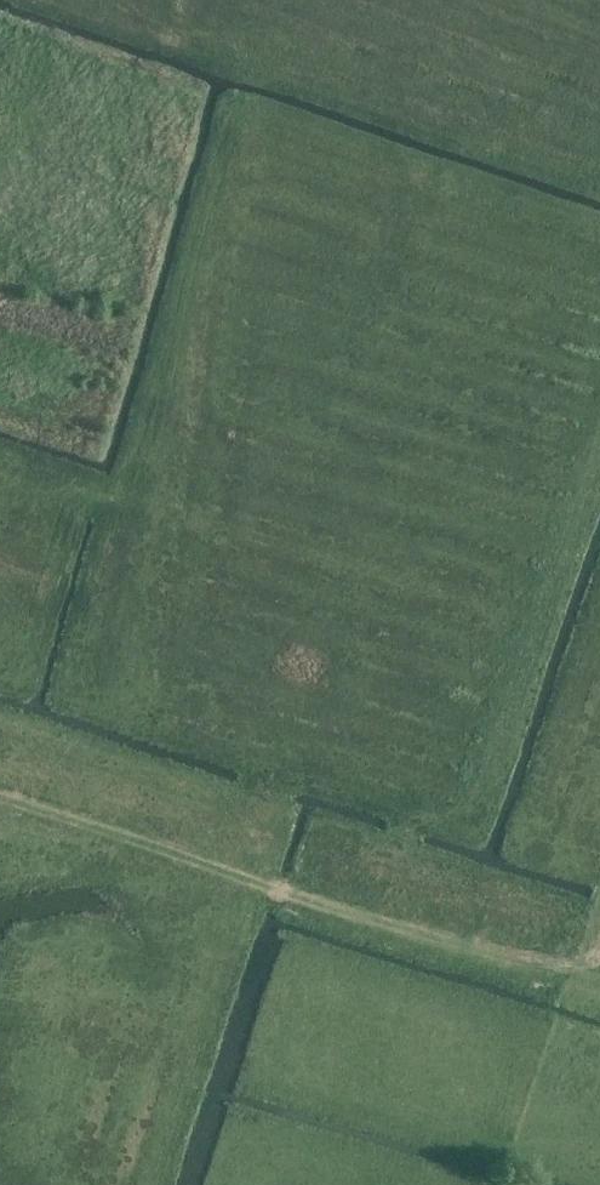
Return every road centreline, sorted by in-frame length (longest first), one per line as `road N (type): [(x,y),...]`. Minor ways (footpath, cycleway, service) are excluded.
road 1 (track): [(0,791),(598,989)]

